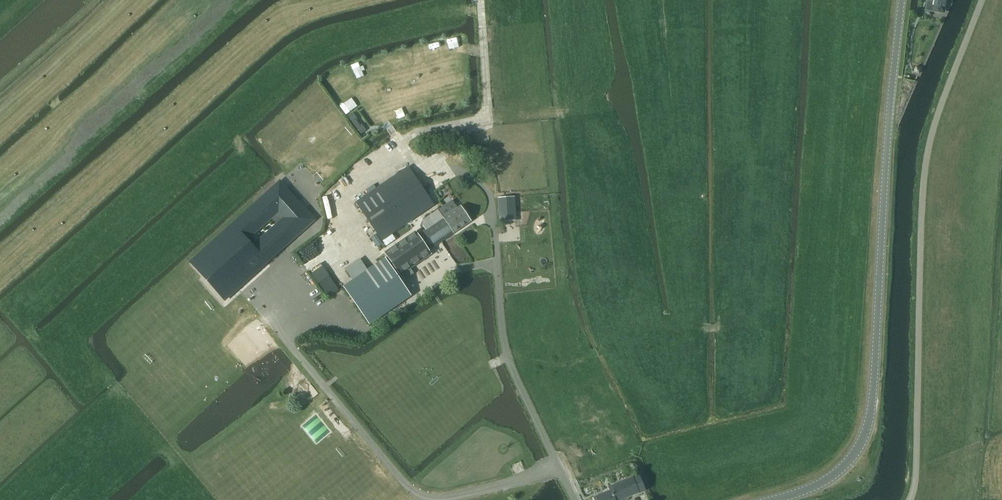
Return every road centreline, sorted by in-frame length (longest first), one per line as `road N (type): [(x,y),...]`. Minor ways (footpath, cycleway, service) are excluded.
road 1 (residential): [(773,499),(830,478),(869,422),(902,0)]
road 2 (residential): [(910,499),(926,169),(983,0)]
road 3 (track): [(485,52),(486,116),(410,135),(403,147),(429,174)]

